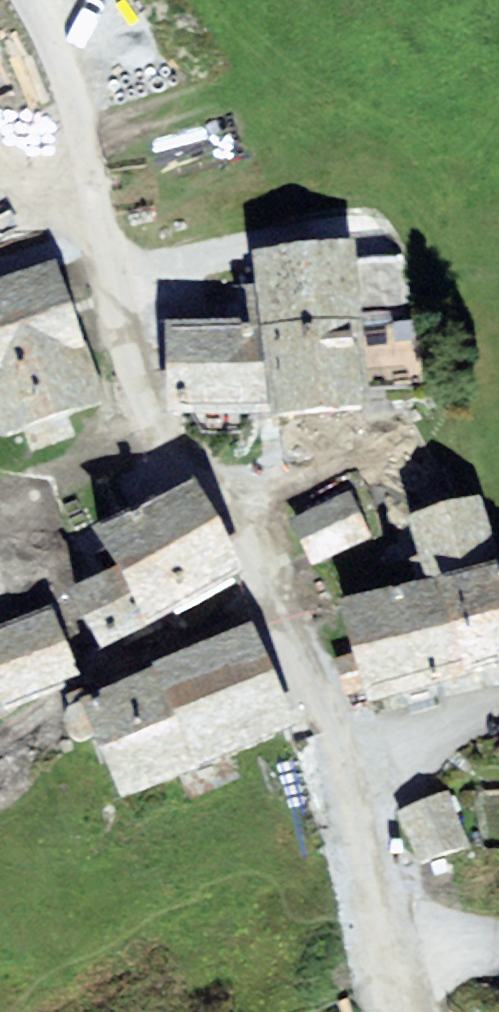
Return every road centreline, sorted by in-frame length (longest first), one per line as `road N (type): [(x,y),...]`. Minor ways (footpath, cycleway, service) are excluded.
road 1 (unclassified): [(423,1011),(368,781),(253,542),(142,400),(66,74),(25,0)]

